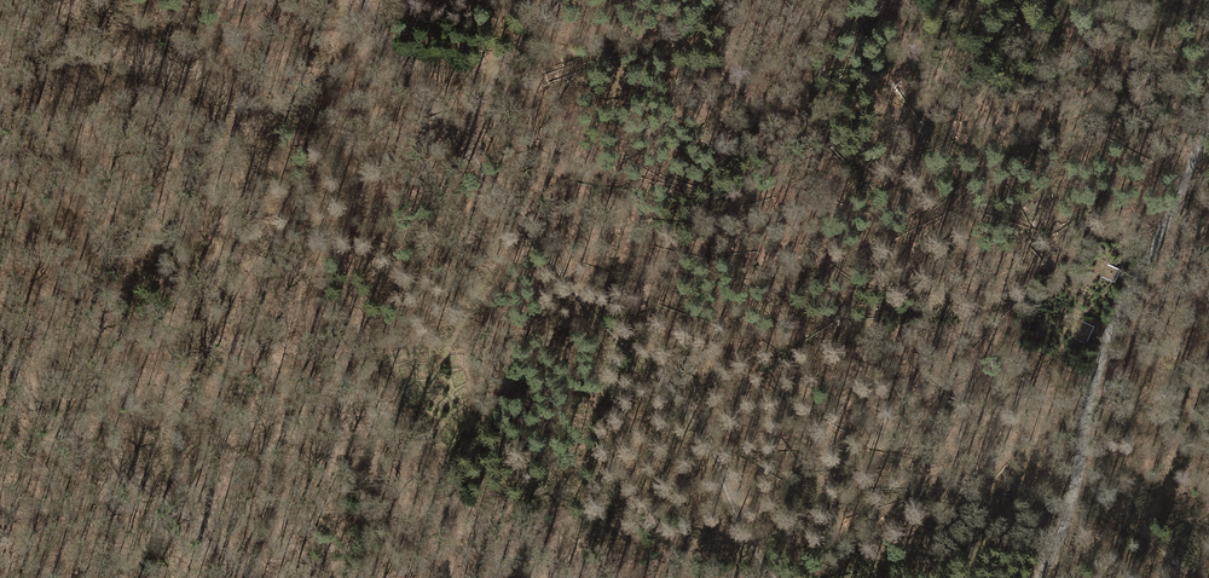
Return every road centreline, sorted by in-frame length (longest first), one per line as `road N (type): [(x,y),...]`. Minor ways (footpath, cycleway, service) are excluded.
road 1 (track): [(398,57),(576,293),(669,386),(707,441),(760,557),(781,577)]
road 2 (track): [(1208,120),(1108,336),(1079,479),(1042,577)]
road 3 (track): [(0,329),(34,405),(165,501),(250,577)]
road 4 (track): [(554,0),(501,62),(458,70),(398,57),(365,0)]

